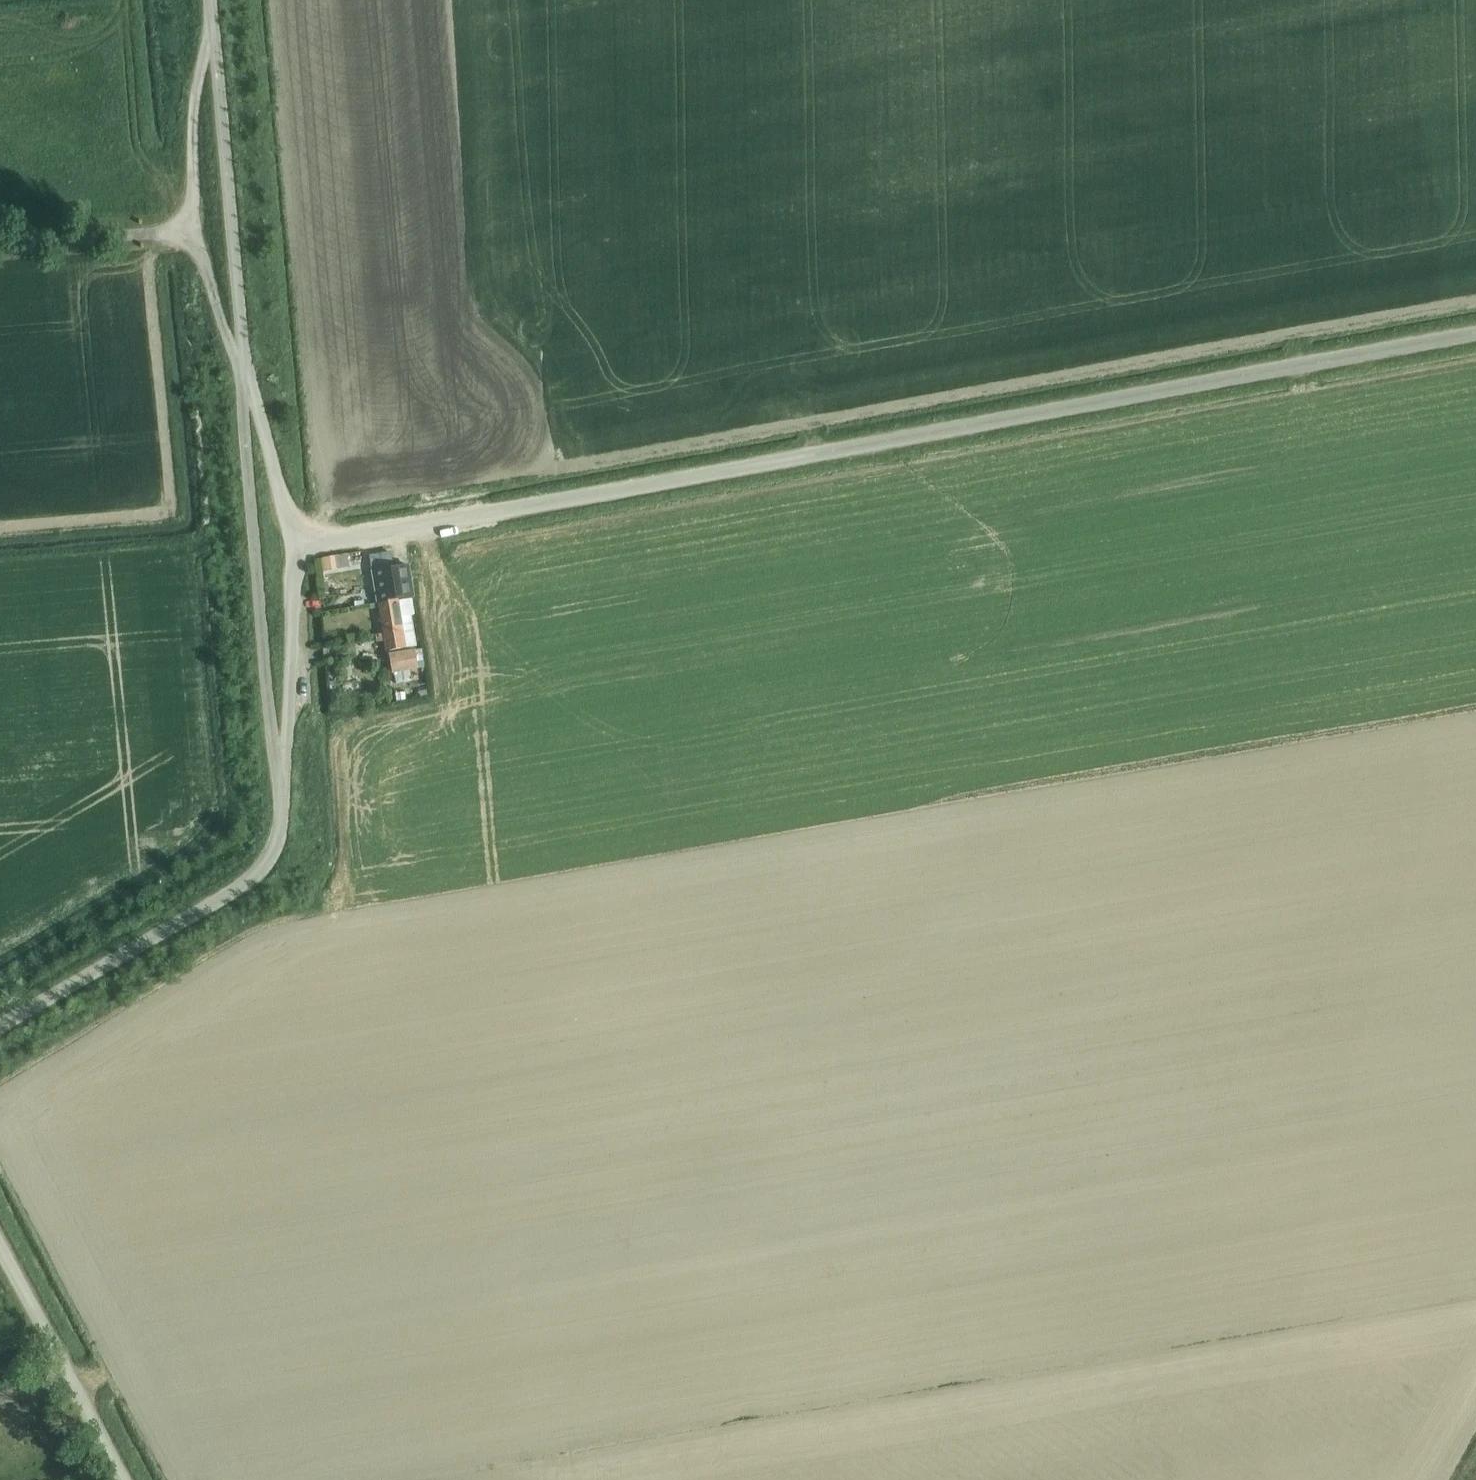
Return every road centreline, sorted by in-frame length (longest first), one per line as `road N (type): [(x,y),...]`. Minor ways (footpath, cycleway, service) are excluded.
road 1 (unclassified): [(303,545),(1475,332)]
road 2 (unclassified): [(0,1025),(232,874),(269,830),(278,769)]
road 3 (unclassified): [(244,392),(208,0)]
road 4 (unclassified): [(278,769),(244,392)]
road 5 (unclassified): [(119,1479),(0,1249)]
road 6 (unclassified): [(278,769),(290,718),(303,545)]
road 7 (unclassified): [(303,545),(244,392)]

